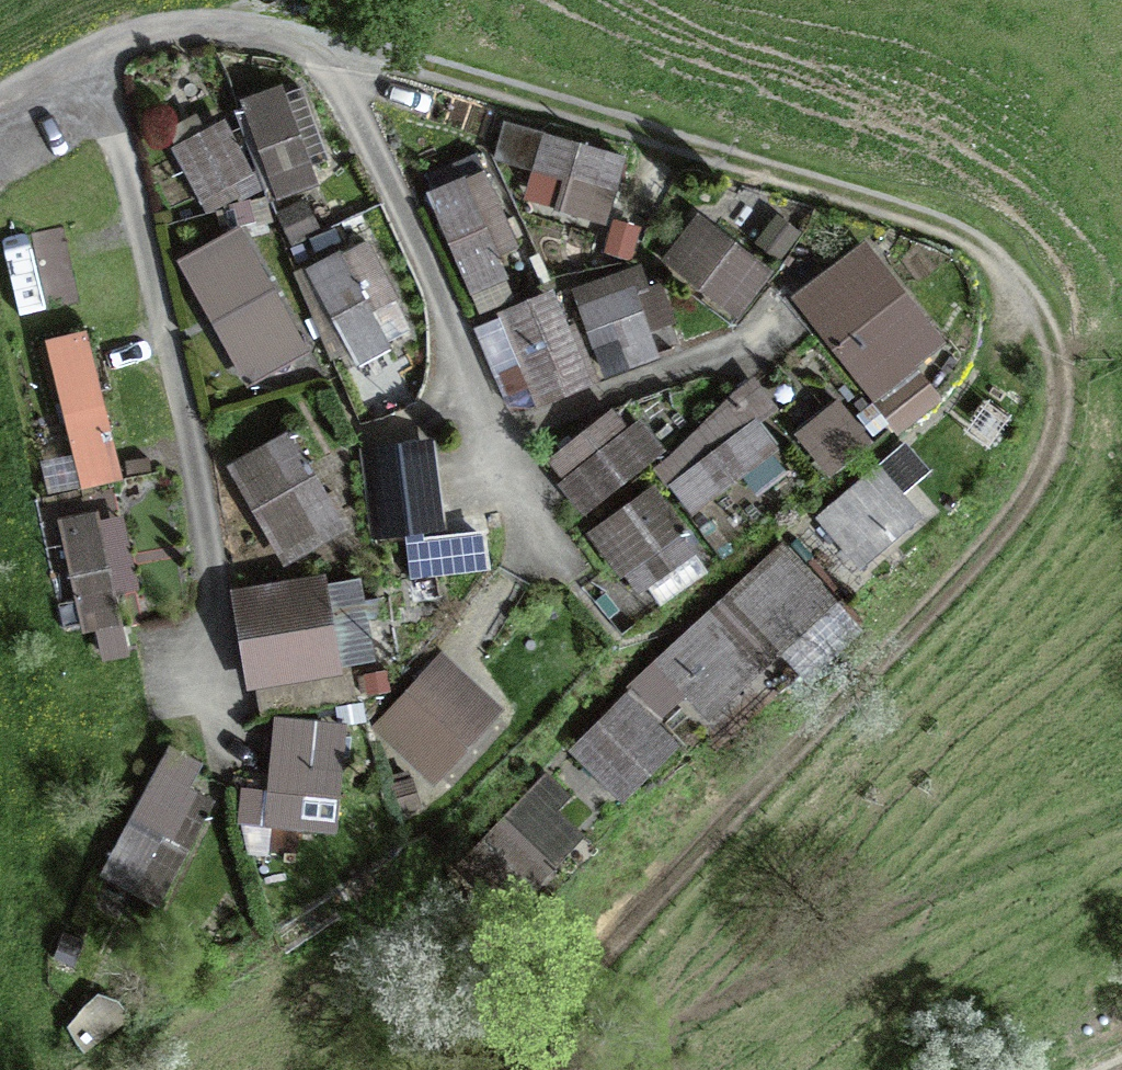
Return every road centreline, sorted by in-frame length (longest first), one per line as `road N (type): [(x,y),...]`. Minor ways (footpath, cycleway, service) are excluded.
road 1 (track): [(500,1069),(586,968)]

